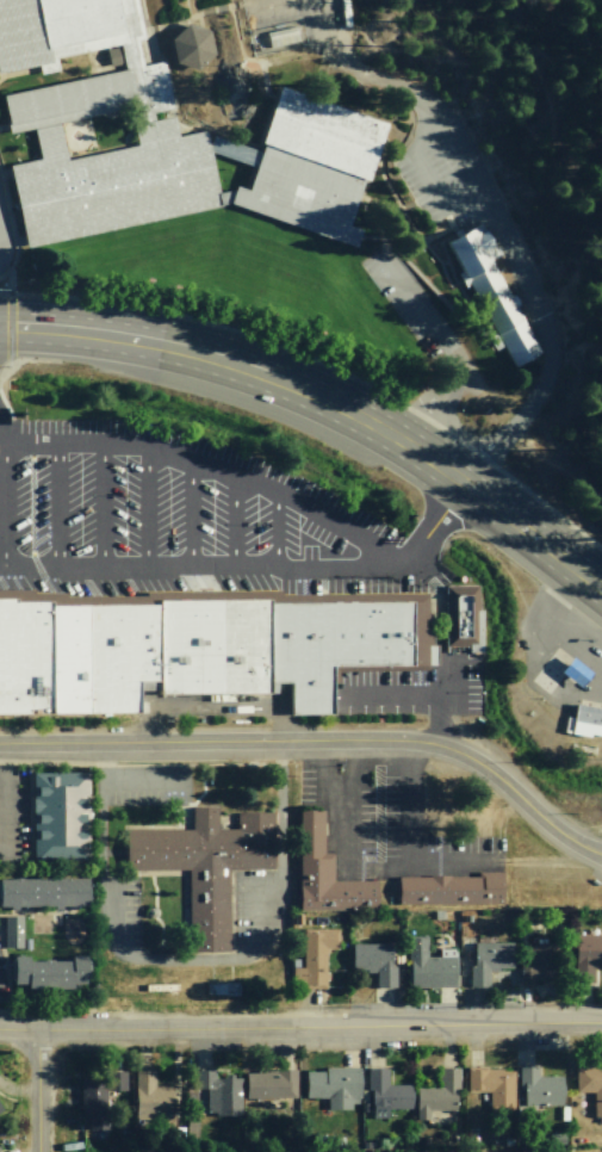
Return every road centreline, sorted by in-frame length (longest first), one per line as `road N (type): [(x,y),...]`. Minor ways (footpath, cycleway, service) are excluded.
road 1 (primary): [(601,589),(421,450),(319,398),(154,343),(0,325)]
road 2 (residential): [(601,857),(492,775),(435,749),(0,745)]
road 3 (residential): [(601,1028),(37,1036),(0,1030)]

